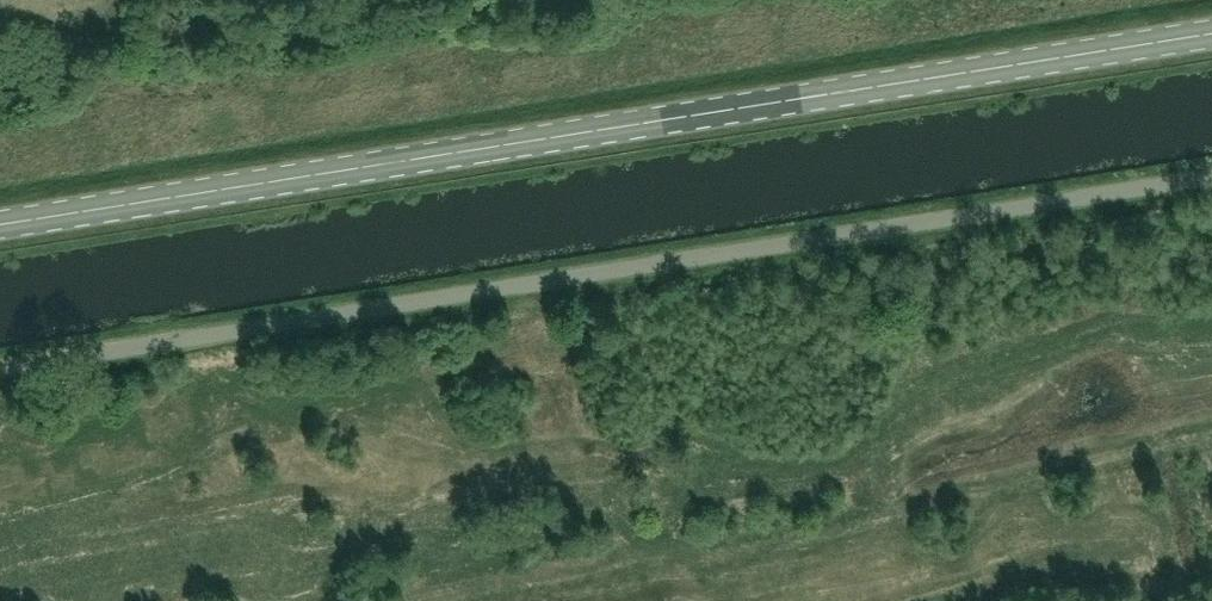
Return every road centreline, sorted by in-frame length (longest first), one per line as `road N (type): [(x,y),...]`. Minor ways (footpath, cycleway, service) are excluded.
road 1 (primary): [(1211,33),(0,225)]
road 2 (unclassified): [(0,369),(1211,177)]

